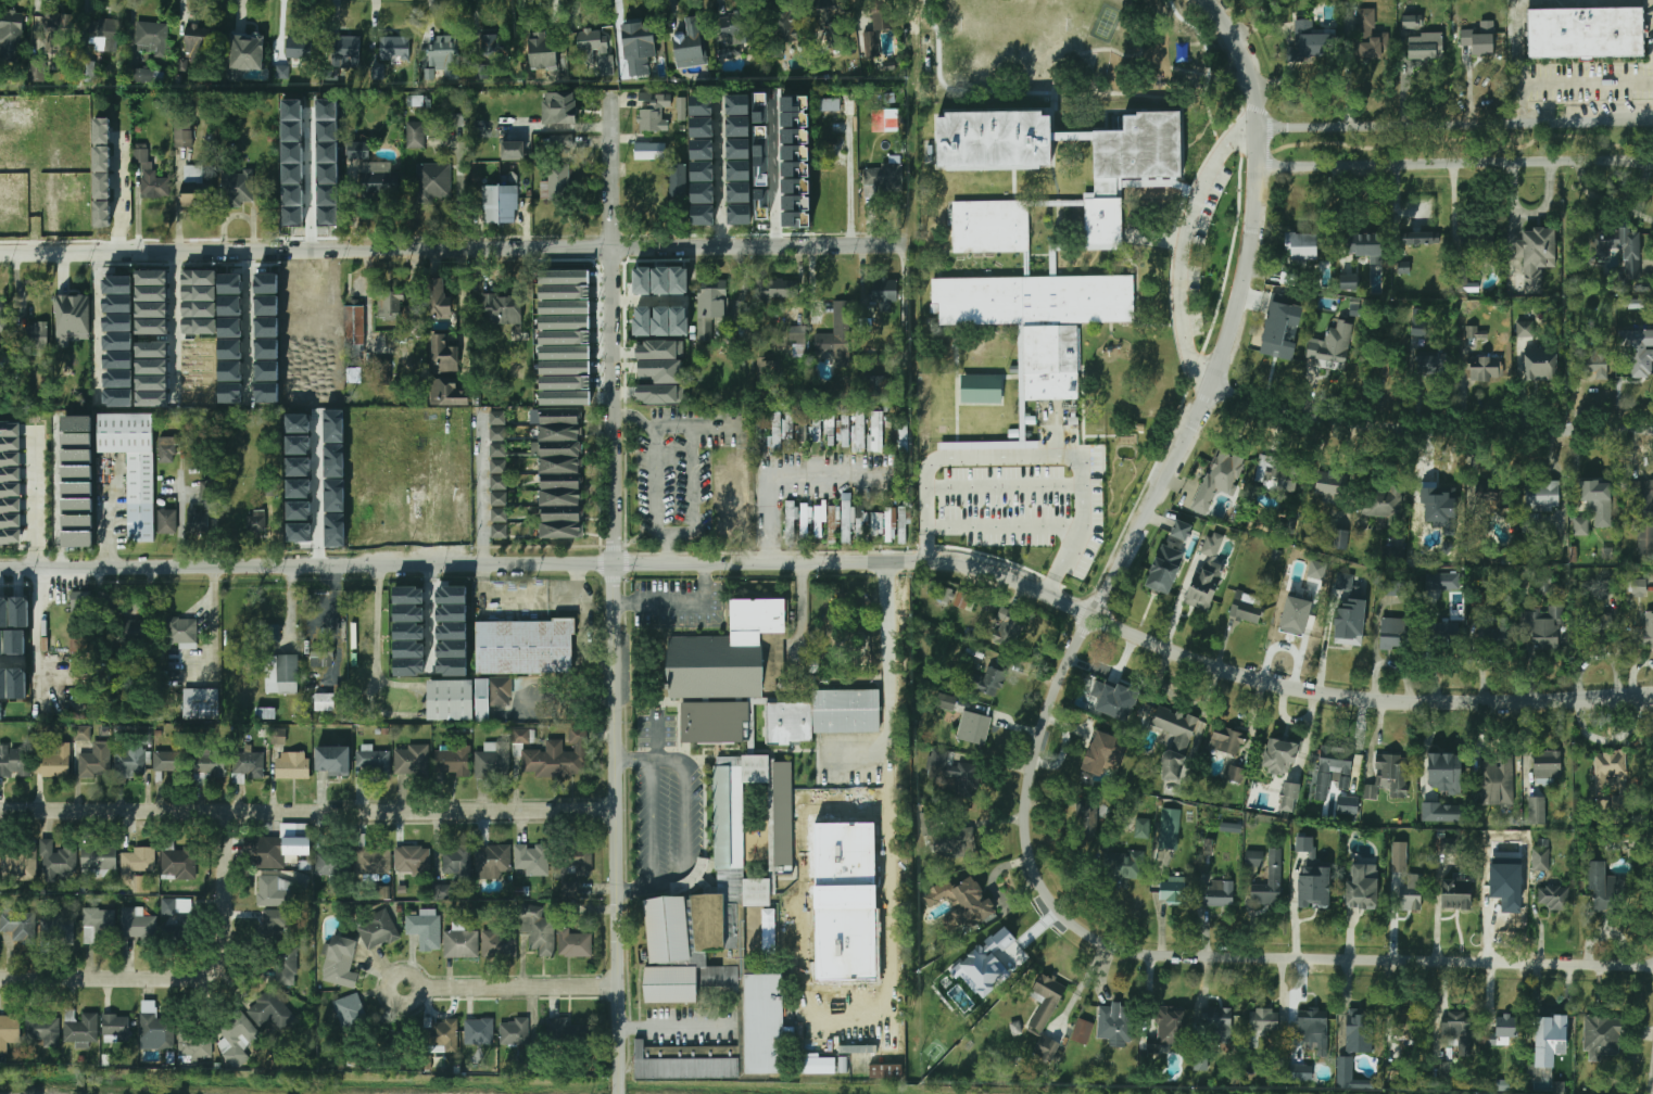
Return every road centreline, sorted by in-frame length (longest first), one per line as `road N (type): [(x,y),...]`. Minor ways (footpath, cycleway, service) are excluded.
road 1 (tertiary): [(1095,616),(980,565),(912,558),(0,571)]
road 2 (residential): [(620,1093),(616,90)]
road 3 (residential): [(1652,965),(1162,955),(1132,953),(1088,933),(1047,885),(1030,820),(1053,703),(1095,616)]
road 4 (residential): [(905,245),(0,254)]
road 5 (residential): [(619,812),(0,812)]
road 6 (tertiary): [(1625,700),(1326,694),(1232,672),(1095,616)]
road 7 (tertiary): [(1095,616),(1226,356),(1263,199),(1263,131)]
road 8 (residential): [(1652,429),(1399,427),(1214,387)]
road 9 (tertiary): [(1652,118),(1263,131)]
road 10 (tertiary): [(1265,168),(1652,162)]
road 11 (residential): [(228,814),(227,945),(219,970),(191,980),(0,979)]
road 12 (residential): [(618,981),(403,983)]
road 13 (tertiary): [(1263,131),(1252,71),(1213,0)]

